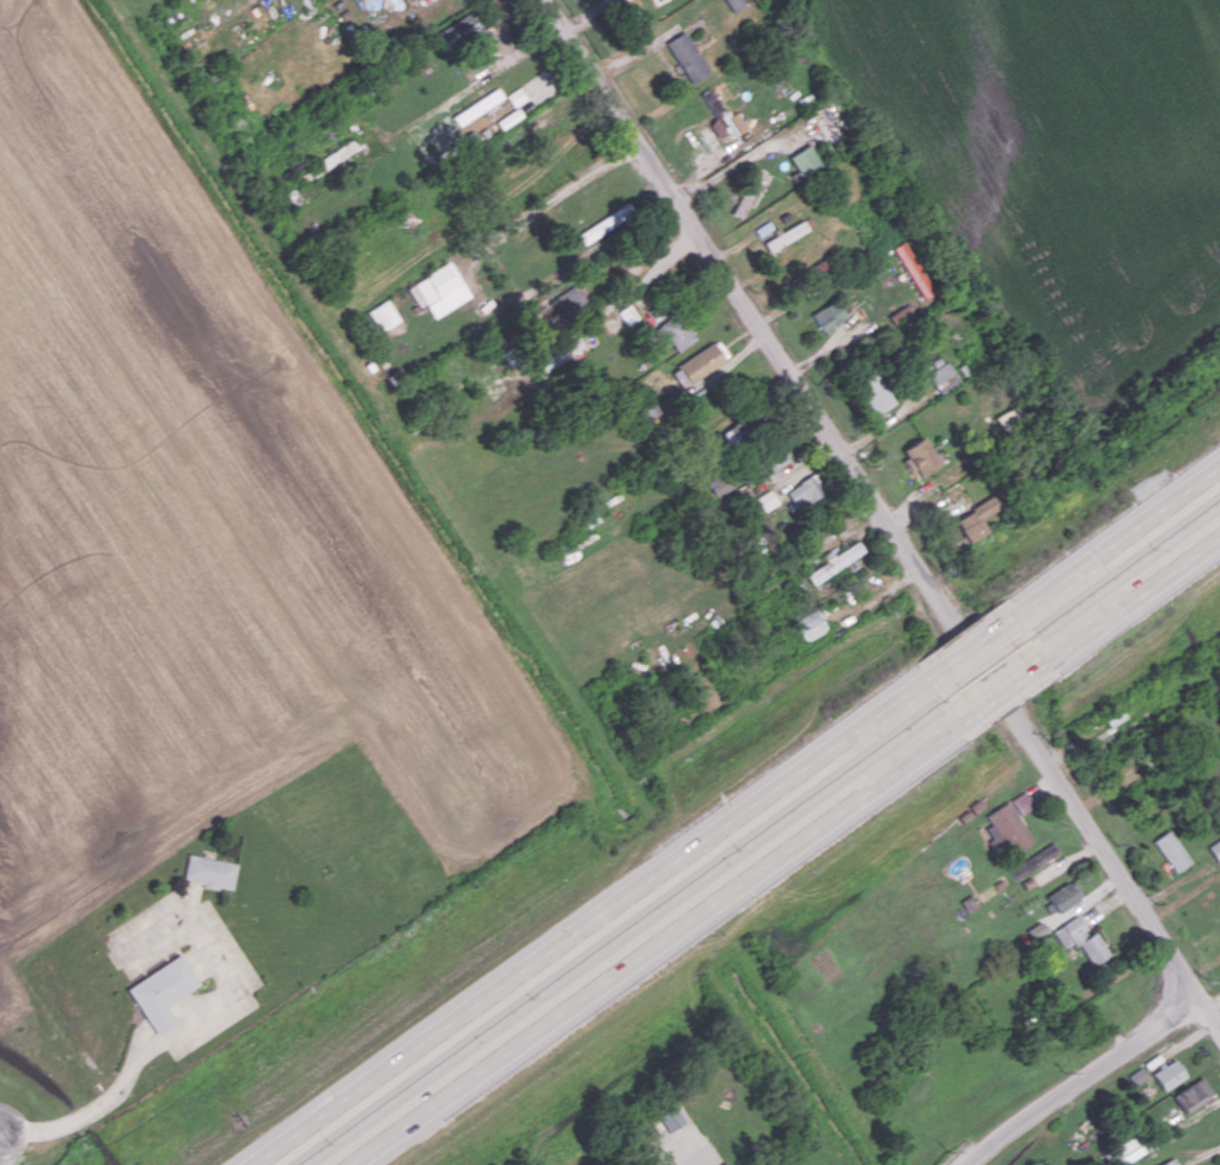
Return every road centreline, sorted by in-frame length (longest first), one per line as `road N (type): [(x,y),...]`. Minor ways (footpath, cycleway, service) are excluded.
road 1 (residential): [(543,0),(1219,1028)]
road 2 (motorway): [(929,664),(242,1164)]
road 3 (motorway): [(356,1164),(757,876),(963,712)]
road 4 (residential): [(1203,1002),(1001,1137),(974,1164)]
road 5 (motorway): [(1219,455),(1008,605)]
road 6 (motorway): [(1043,658),(1219,541)]

